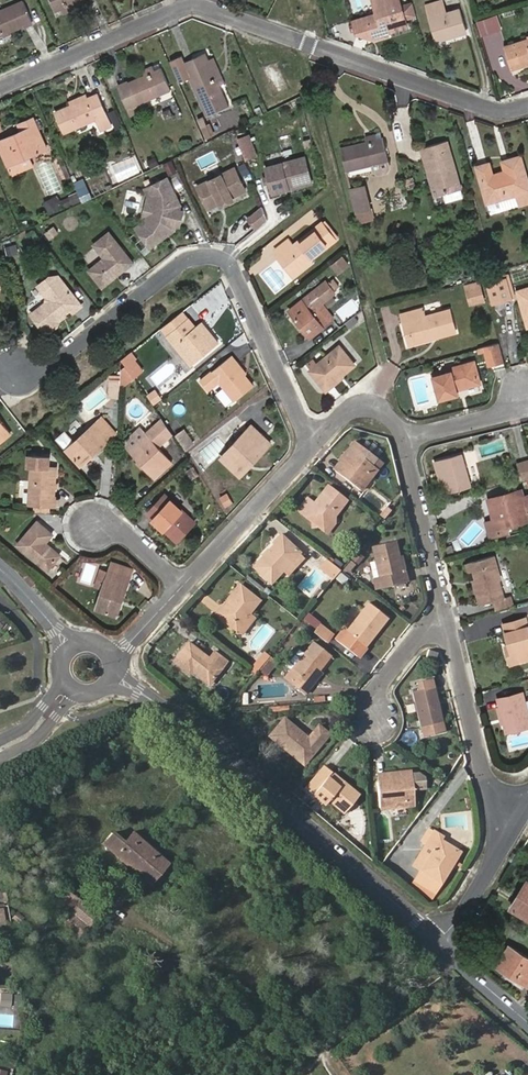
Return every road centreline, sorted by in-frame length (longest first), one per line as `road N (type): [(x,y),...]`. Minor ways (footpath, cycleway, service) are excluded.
road 1 (residential): [(0,87),(193,5),(499,114),(527,106)]
road 2 (residential): [(17,374),(47,367),(179,266),(218,259),(237,274),(313,445)]
road 3 (tertiary): [(438,942),(196,732),(113,674)]
road 4 (residential): [(442,611),(490,810),(511,829)]
road 5 (residential): [(178,591),(313,445)]
road 6 (residential): [(402,438),(442,611)]
road 7 (residential): [(527,396),(518,409),(402,438)]
road 8 (residential): [(438,942),(511,829)]
road 9 (residential): [(373,719),(379,690),(442,611)]
road 10 (residential): [(313,445),(344,414),(365,405),(391,413),(402,438)]

